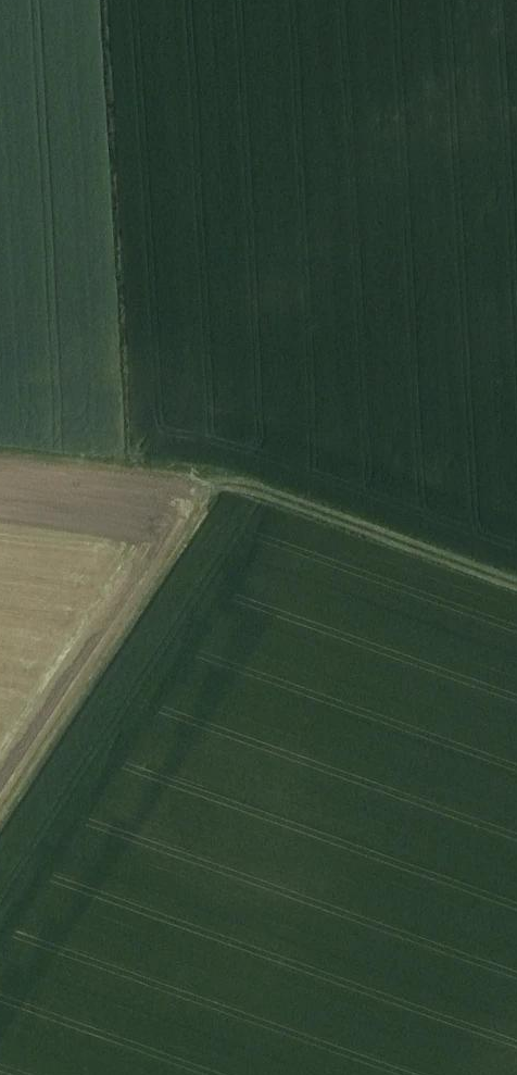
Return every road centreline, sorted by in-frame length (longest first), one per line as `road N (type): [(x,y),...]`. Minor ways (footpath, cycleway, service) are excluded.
road 1 (track): [(0,819),(219,483)]
road 2 (track): [(219,483),(516,589)]
road 3 (track): [(219,483),(0,455)]

